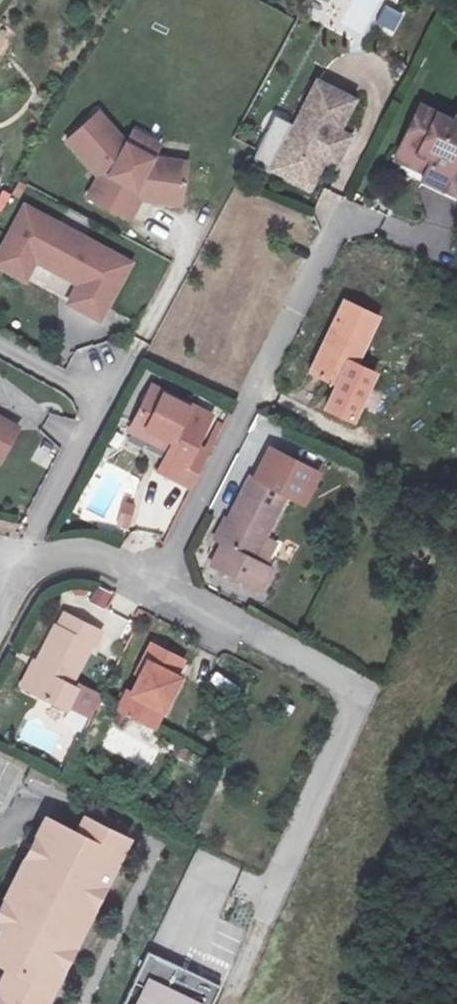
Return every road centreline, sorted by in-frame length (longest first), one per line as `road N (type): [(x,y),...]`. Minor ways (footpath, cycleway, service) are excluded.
road 1 (residential): [(283,874),(355,713),(352,691),(332,672),(157,584)]
road 2 (residential): [(157,584),(346,213)]
road 3 (residential): [(15,563),(197,231)]
road 4 (residential): [(15,563),(68,553),(105,557),(157,584)]

